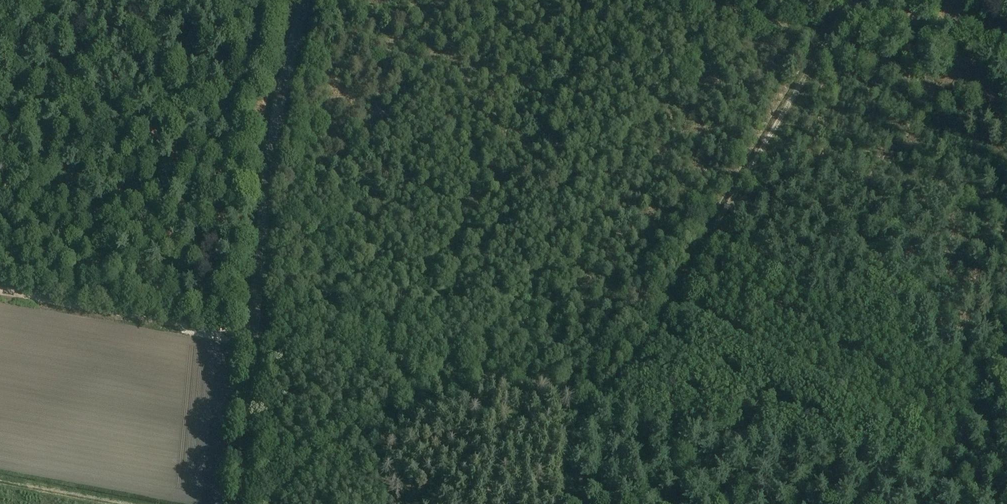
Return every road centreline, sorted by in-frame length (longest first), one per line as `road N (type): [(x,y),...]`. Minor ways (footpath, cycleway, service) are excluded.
road 1 (tertiary): [(238,503),(268,166),(305,0)]
road 2 (track): [(584,392),(606,395),(630,372),(849,0)]
road 3 (track): [(584,392),(210,328)]
road 4 (track): [(694,0),(828,36),(1006,124)]
road 5 (track): [(210,328),(0,290)]

